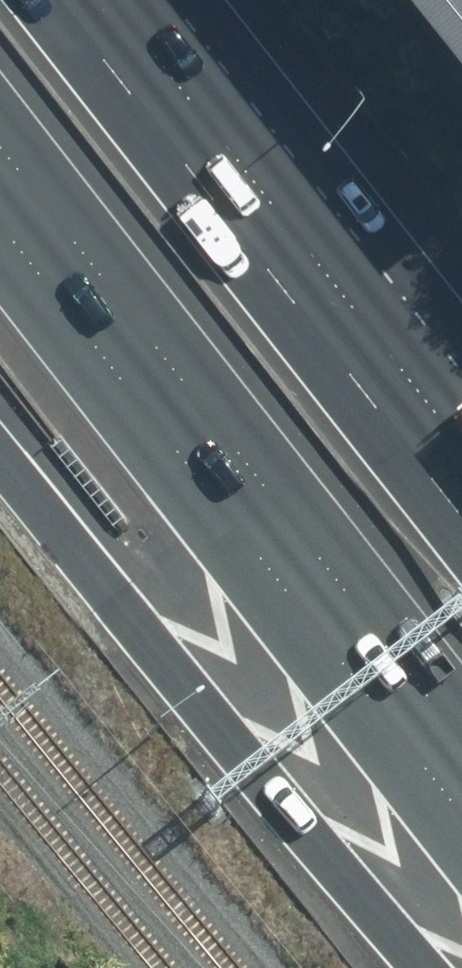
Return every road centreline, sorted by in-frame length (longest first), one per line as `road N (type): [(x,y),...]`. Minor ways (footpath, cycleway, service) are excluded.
road 1 (motorway): [(461,810),(0,205)]
road 2 (motorway): [(422,967),(0,469)]
road 3 (motorway): [(61,0),(461,512)]

